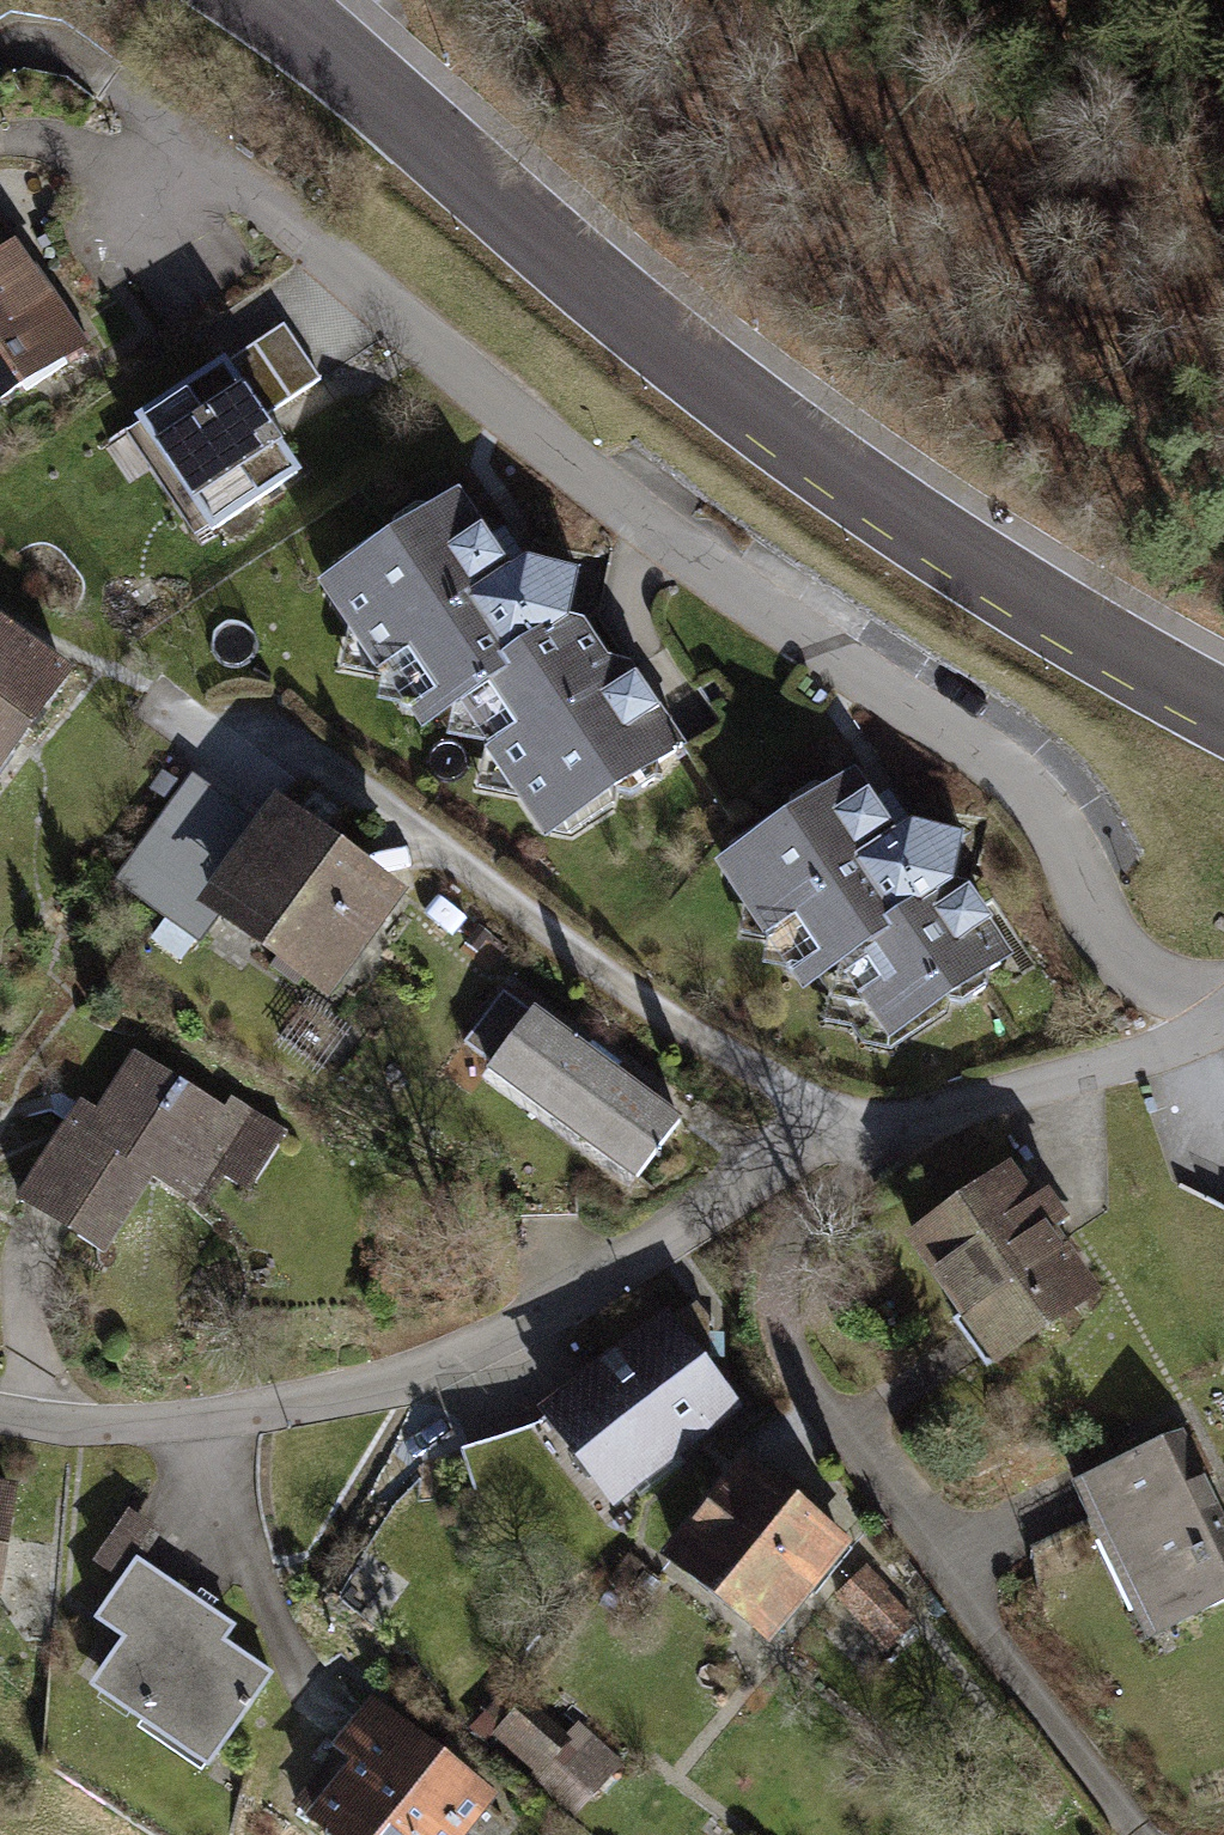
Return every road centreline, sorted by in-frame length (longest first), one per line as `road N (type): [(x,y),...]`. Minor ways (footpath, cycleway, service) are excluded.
road 1 (residential): [(1223,1000),(1187,995),(1131,969),(1096,928),(1076,865),(1046,808),(995,759),(806,637),(629,506),(189,150)]
road 2 (tertiary): [(263,0),(770,428),(1037,606),(1223,708)]
road 3 (residential): [(862,1133),(769,1169),(691,1225),(472,1351),(405,1379),(182,1421),(0,1418)]
road 4 (residential): [(862,1133),(740,1057),(281,735)]
road 5 (residential): [(1223,1021),(1199,1037),(862,1133)]

